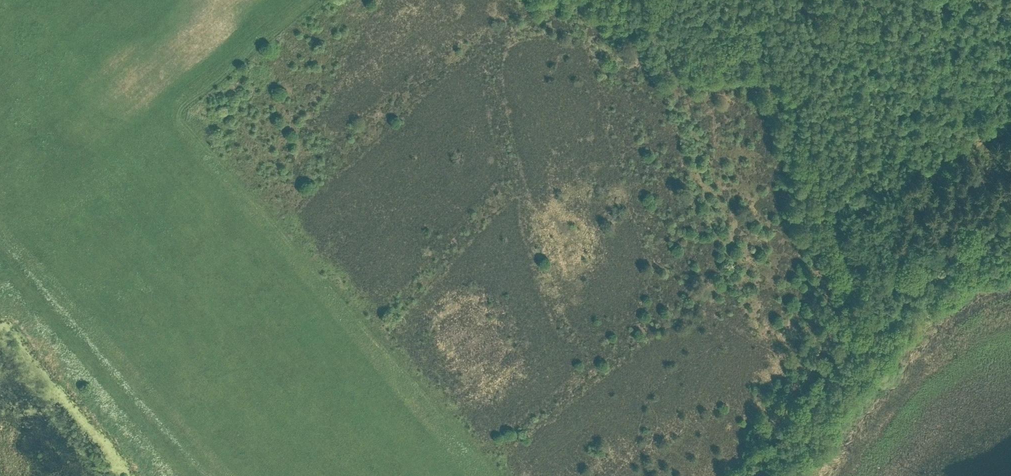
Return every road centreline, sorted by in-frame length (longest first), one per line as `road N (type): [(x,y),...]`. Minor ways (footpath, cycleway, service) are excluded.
road 1 (track): [(908,278),(910,228),(935,172),(1010,123)]

